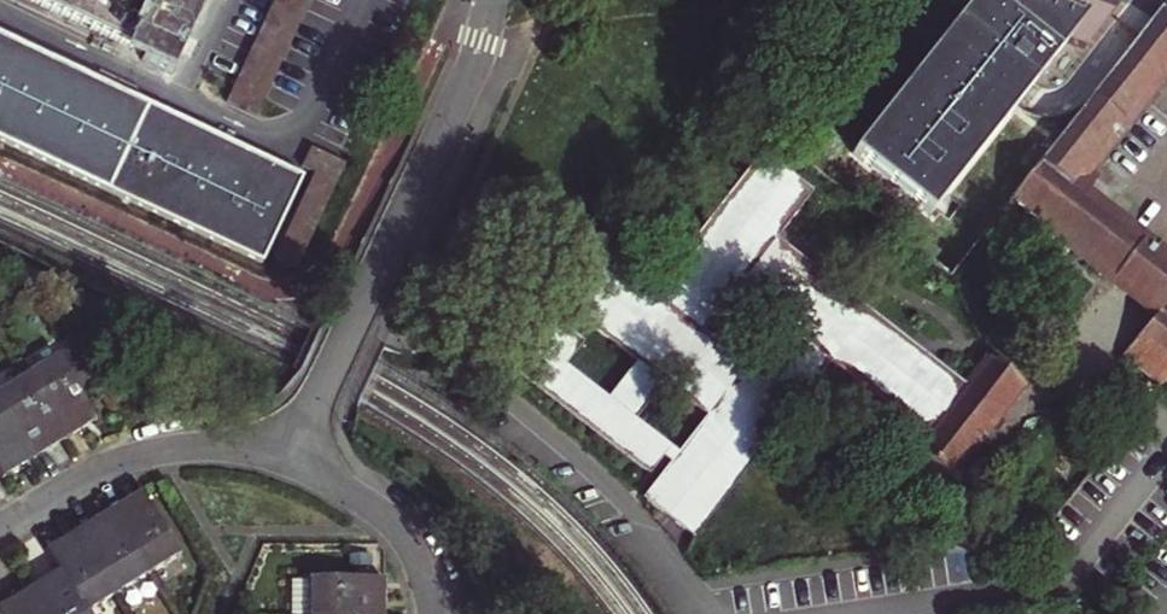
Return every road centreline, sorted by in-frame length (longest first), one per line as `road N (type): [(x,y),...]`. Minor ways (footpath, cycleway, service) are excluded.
road 1 (residential): [(286,459),(464,88),(491,0)]
road 2 (residential): [(0,528),(74,482),(144,454),(226,446),(286,459)]
road 3 (residential): [(286,459),(362,501),(403,537),(430,613)]

